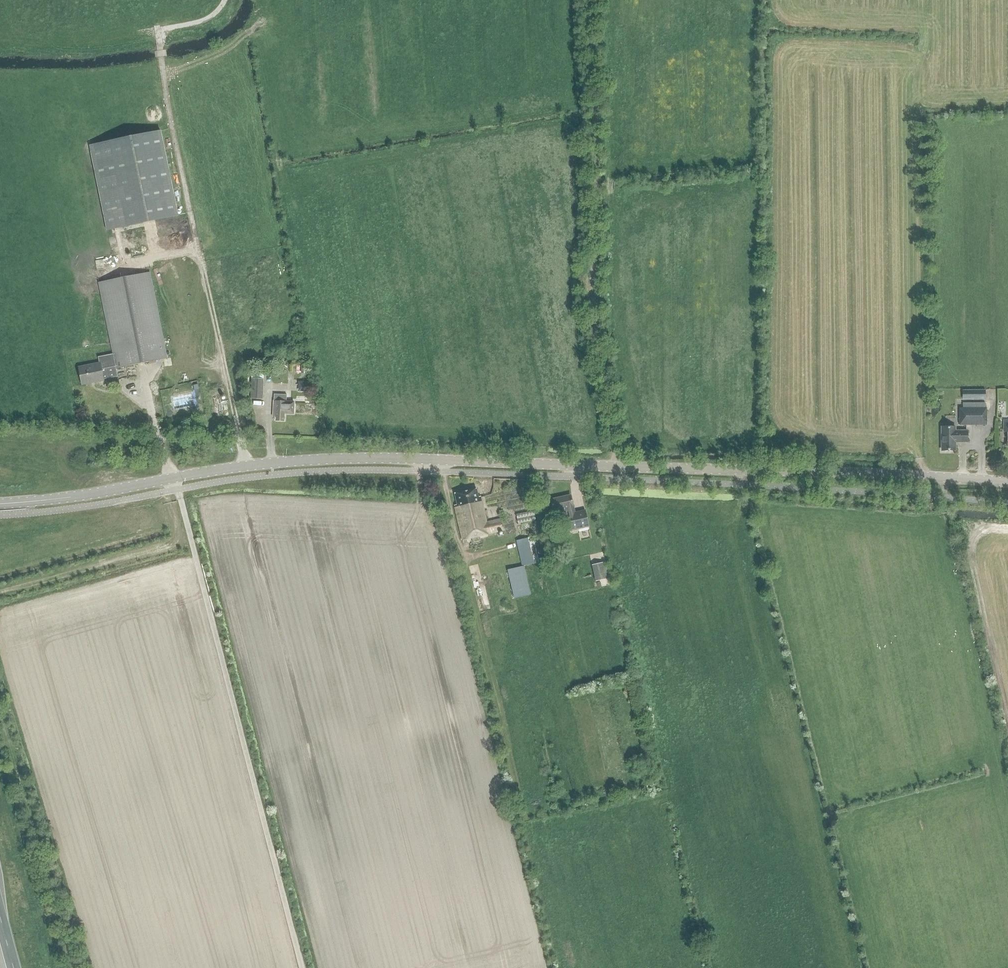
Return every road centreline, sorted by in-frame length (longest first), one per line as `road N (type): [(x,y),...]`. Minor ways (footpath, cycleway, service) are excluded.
road 1 (tertiary): [(1007,482),(332,459),(0,504)]

